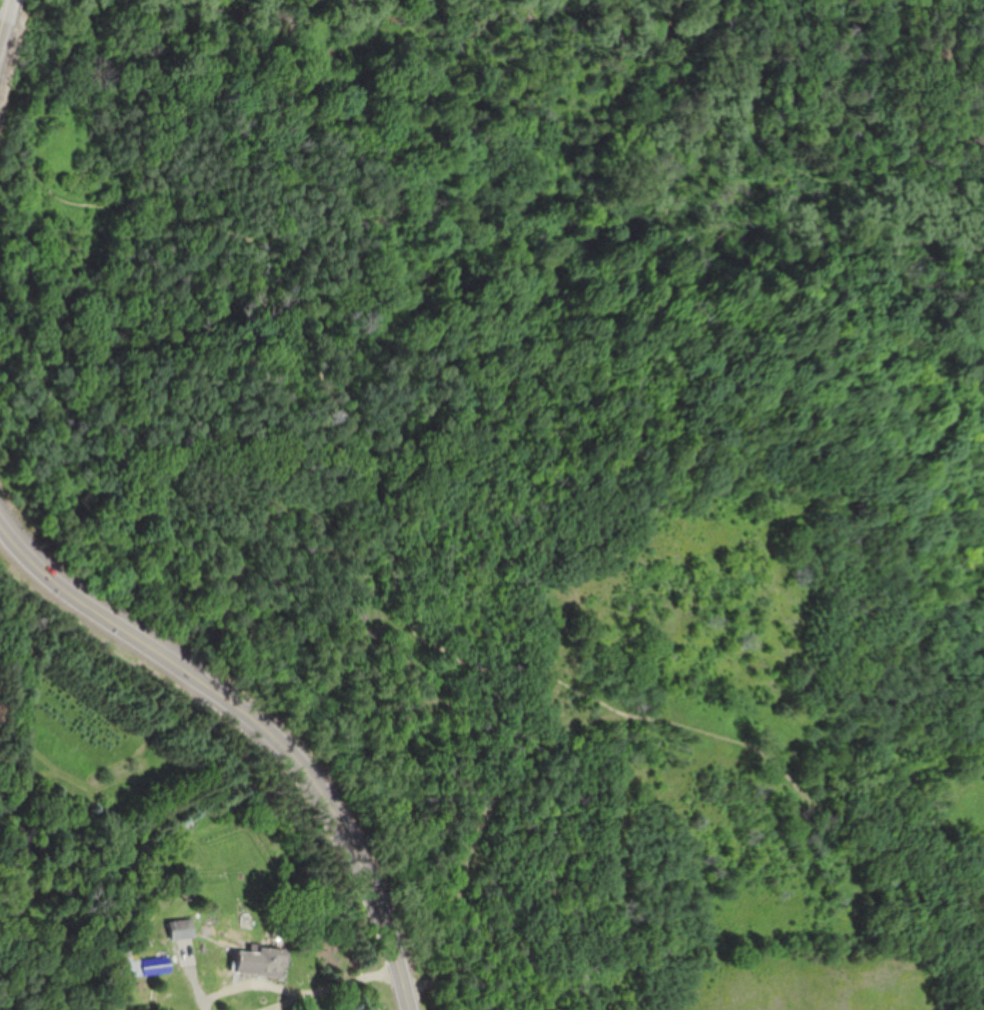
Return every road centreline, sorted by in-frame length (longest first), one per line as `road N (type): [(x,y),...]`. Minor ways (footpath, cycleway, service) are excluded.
road 1 (secondary): [(0,525),(52,581),(236,706),(308,774),(357,855),(410,1009)]

